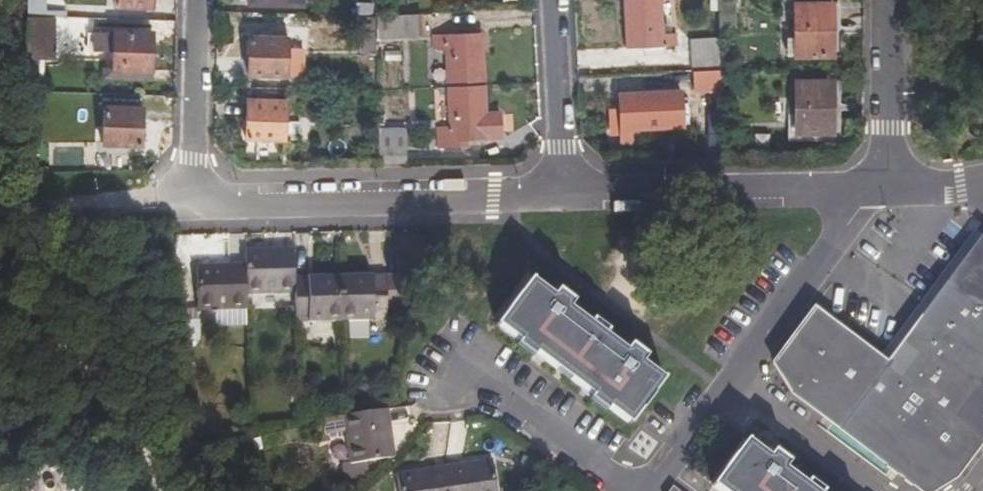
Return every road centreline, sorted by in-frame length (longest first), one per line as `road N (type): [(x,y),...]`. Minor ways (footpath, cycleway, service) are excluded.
road 1 (residential): [(558,193),(225,204),(185,196)]
road 2 (residential): [(878,186),(558,193)]
road 3 (residential): [(732,378),(878,186)]
road 4 (residential): [(628,490),(456,366)]
road 5 (residential): [(190,0),(185,196)]
road 6 (residential): [(546,0),(558,193)]
road 7 (residential): [(732,378),(882,490)]
road 8 (residential): [(878,186),(885,0)]
road 9 (residential): [(639,490),(732,378)]

